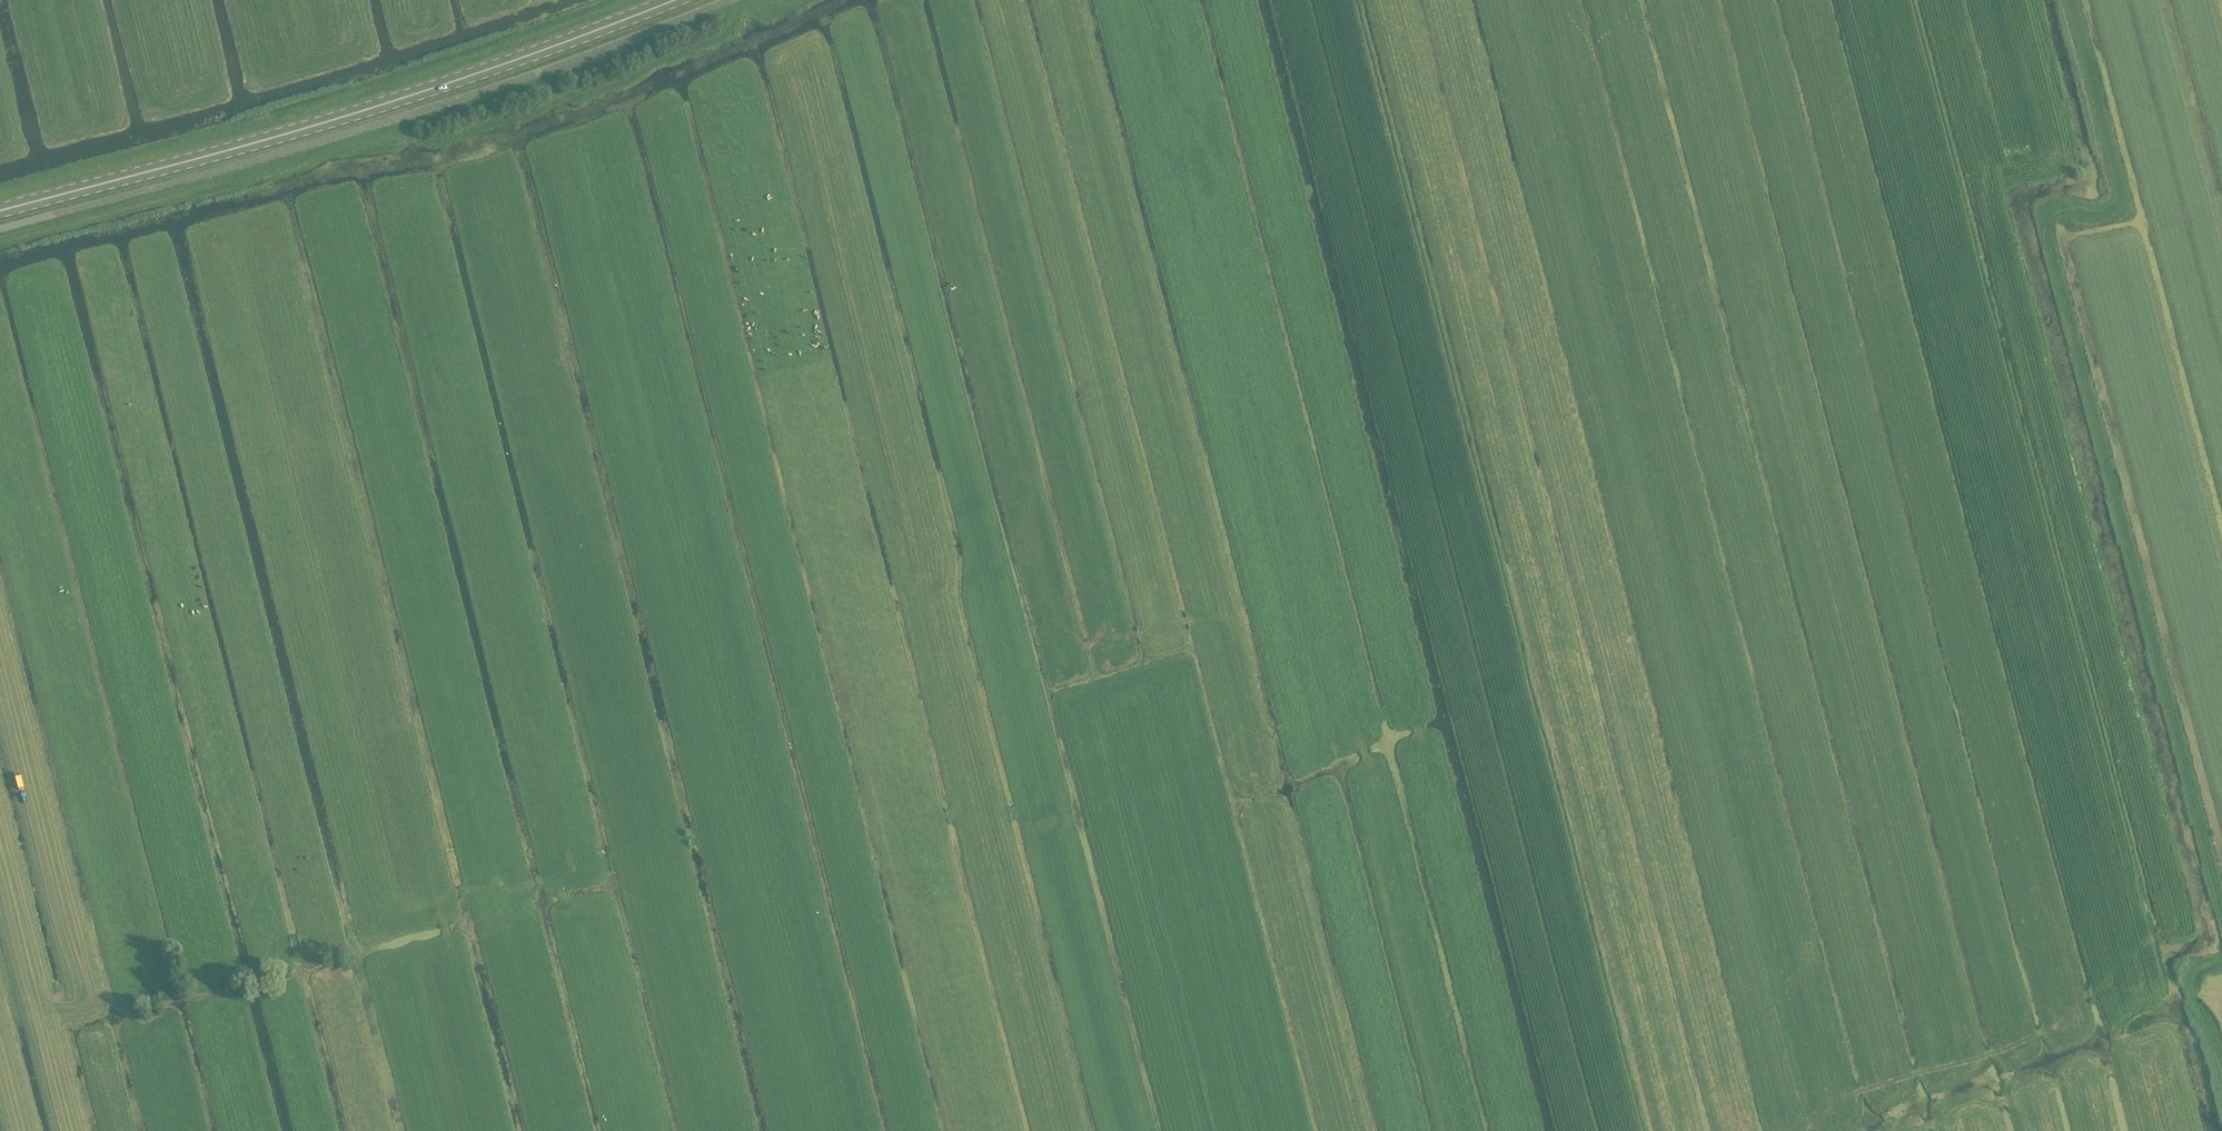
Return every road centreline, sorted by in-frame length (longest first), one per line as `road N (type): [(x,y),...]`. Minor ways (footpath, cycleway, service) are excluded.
road 1 (unclassified): [(0,229),(490,91),(730,0)]
road 2 (primary): [(0,212),(350,116),(677,0)]
road 3 (track): [(2162,939),(2137,940),(2117,957),(2099,992),(2048,1032),(1996,1057),(1858,1095),(1800,1130)]

